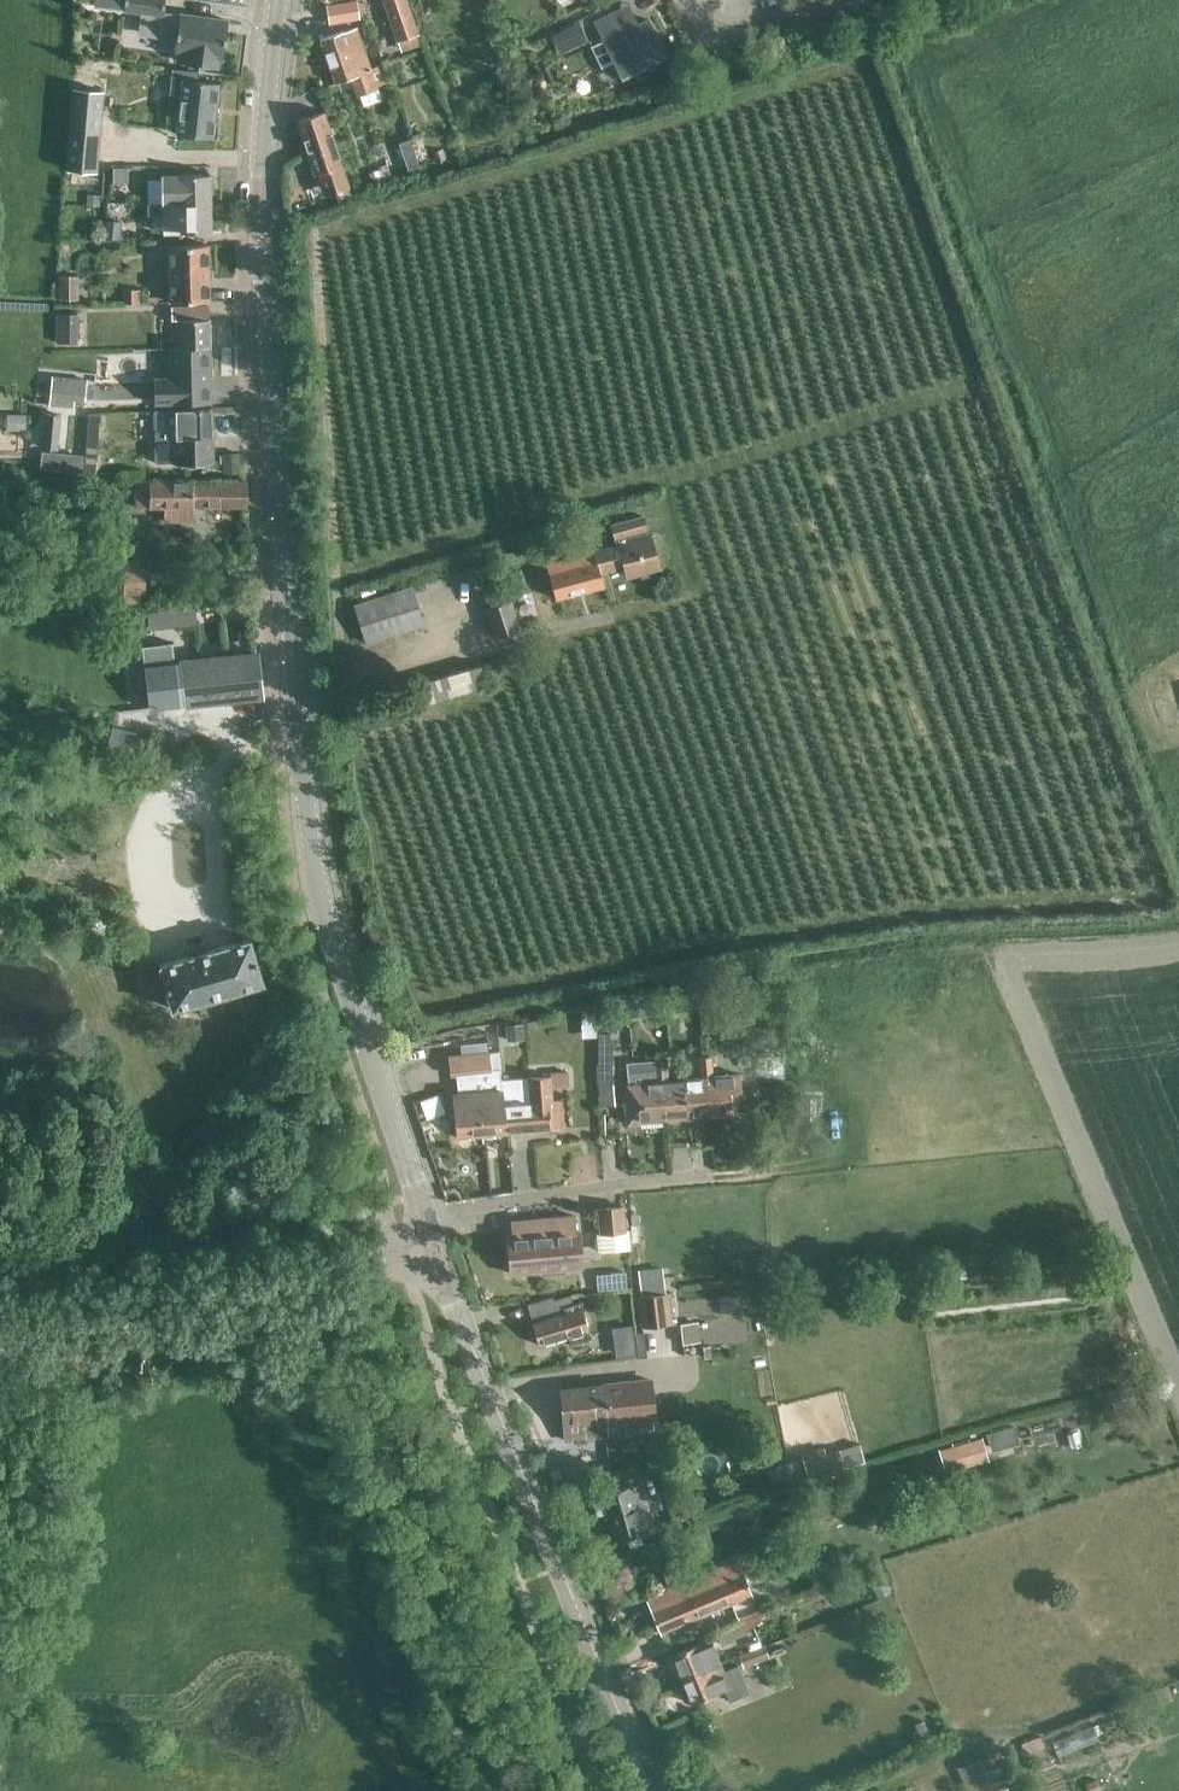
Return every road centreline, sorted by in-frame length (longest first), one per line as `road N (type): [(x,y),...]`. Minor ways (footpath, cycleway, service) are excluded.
road 1 (secondary): [(425,1216),(328,928),(307,818),(262,220),(278,0)]
road 2 (secondary): [(649,1790),(437,1251)]
road 3 (residential): [(425,1216),(713,1175)]
road 4 (tertiary): [(437,1251),(195,1319)]
road 5 (tertiary): [(0,1341),(86,1337),(195,1319)]
road 6 (residential): [(689,0),(699,17),(729,30),(834,0)]

